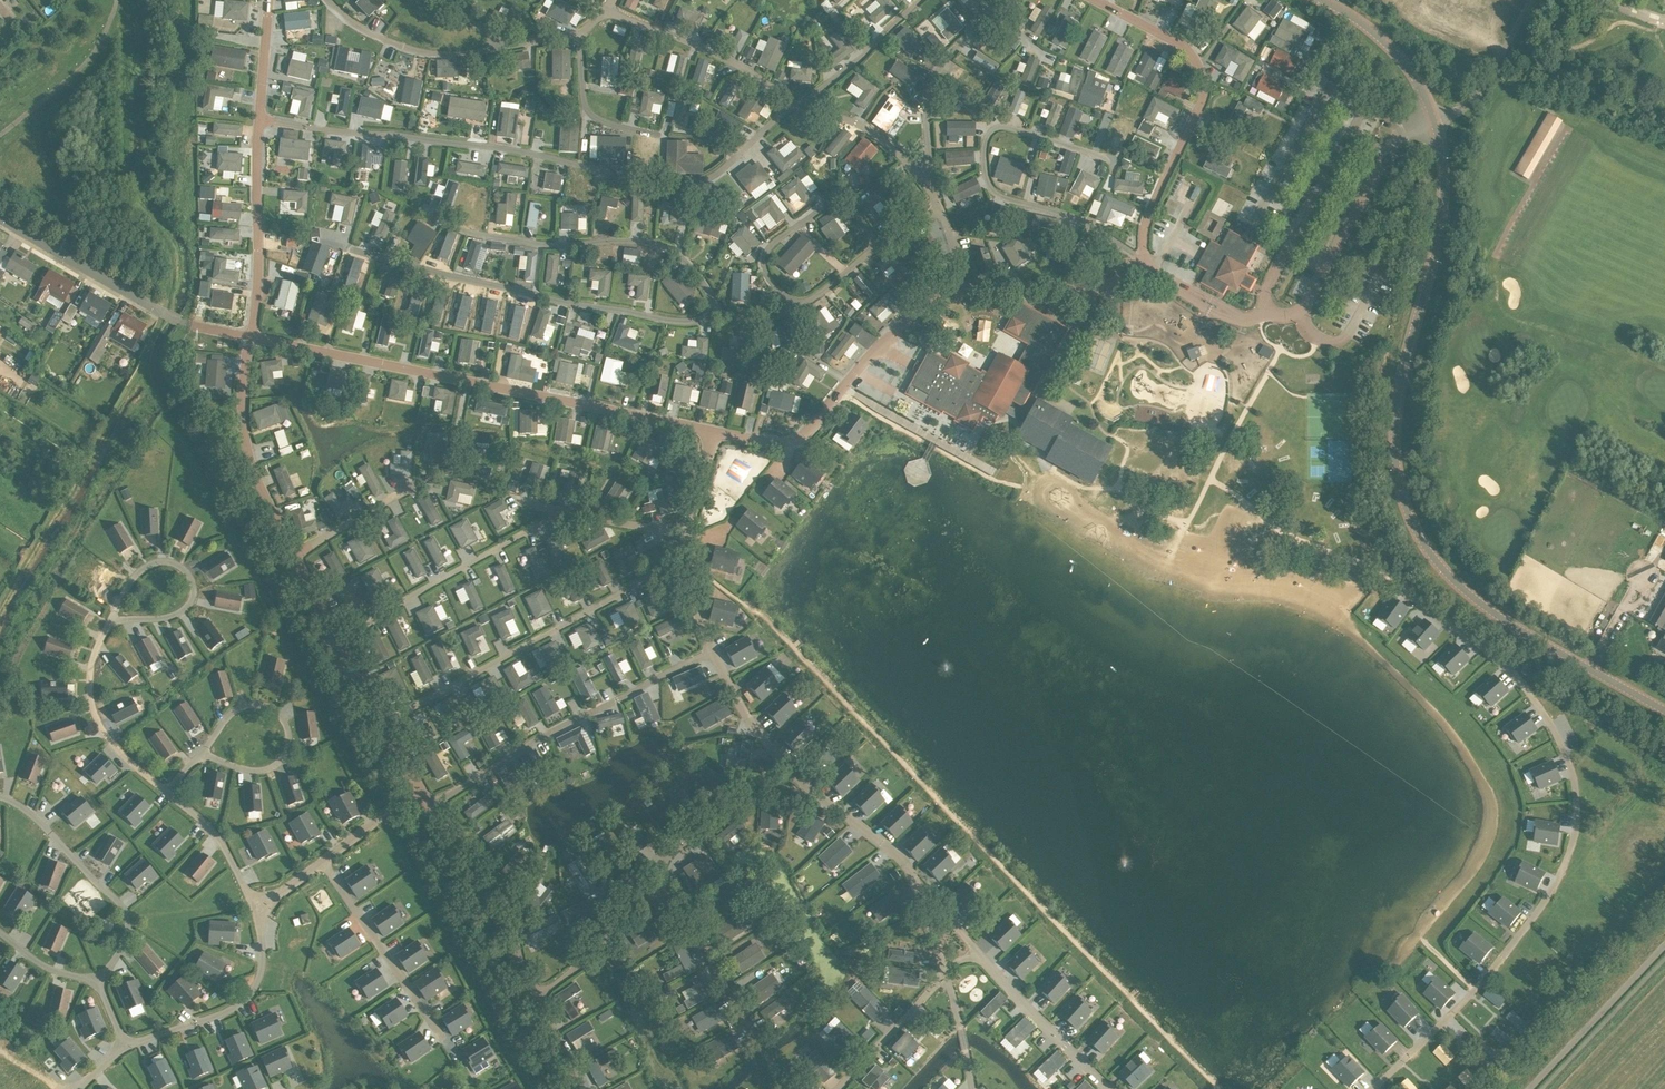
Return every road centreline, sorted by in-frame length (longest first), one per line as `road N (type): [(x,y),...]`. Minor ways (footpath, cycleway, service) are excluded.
road 1 (unclassified): [(1664,709),(1475,594),(1426,540),(1412,510),(1398,419),(1446,213),(1439,114)]
road 2 (unclassified): [(1376,1088),(1513,949),(1556,888),(1579,834),(1567,755),(1541,712),(1507,668),(1402,592)]
road 3 (unclassified): [(1145,269),(1120,284),(958,289),(913,318),(794,442),(702,428)]
road 4 (unclassified): [(249,338),(244,422),(255,475),(428,782)]
road 5 (unclassified): [(702,428),(249,338)]
road 6 (unclassified): [(702,428),(685,564),(696,612),(728,684),(785,766)]
road 7 (unclassified): [(1145,269),(1068,215),(993,191),(983,143),(1002,126),(1100,156)]
road 8 (unclassified): [(1145,269),(1148,216),(1203,103),(1201,77),(1184,47),(1093,0)]
road 9 (unclassified): [(270,0),(249,338)]
road 10 (unclassified): [(1348,225),(1300,317),(1268,313),(1246,321),(1145,269)]
road 11 (unclassified): [(663,867),(785,1088)]
road 12 (residential): [(98,982),(116,966),(128,917),(28,809),(0,797)]
road 13 (unclassified): [(428,782),(462,835),(492,862),(535,995)]
road 14 (unclassified): [(951,917),(1109,1088)]
road 15 (unclassified): [(323,863),(454,1053)]
road 16 (residential): [(125,1047),(245,1002),(262,972),(254,907)]
road 17 (unclassified): [(785,766),(903,864),(951,917)]
road 18 (residential): [(191,324),(0,219)]
road 19 (unclassified): [(169,794),(97,722),(90,680),(112,623)]
road 20 (unclassified): [(1664,938),(1528,1088)]
road 21 (unclassified): [(200,754),(264,771),(285,756),(289,728),(281,715),(247,705),(225,722)]
road 22 (unclassified): [(663,867),(648,898),(605,941),(535,995)]
road 23 (unclassified): [(1439,114),(1393,48),(1323,0)]
road 24 (unclassified): [(825,1088),(943,976)]
road 25 (unclassified): [(785,766),(671,851),(663,867)]
road 26 (unclassified): [(1439,114),(1464,104),(1533,0)]
road 27 (unclassified): [(1348,225),(1399,139),(1439,114)]
road 28 (residential): [(254,907),(223,846),(169,794)]
road 29 (unclassified): [(182,568),(194,591),(179,616),(112,623)]

